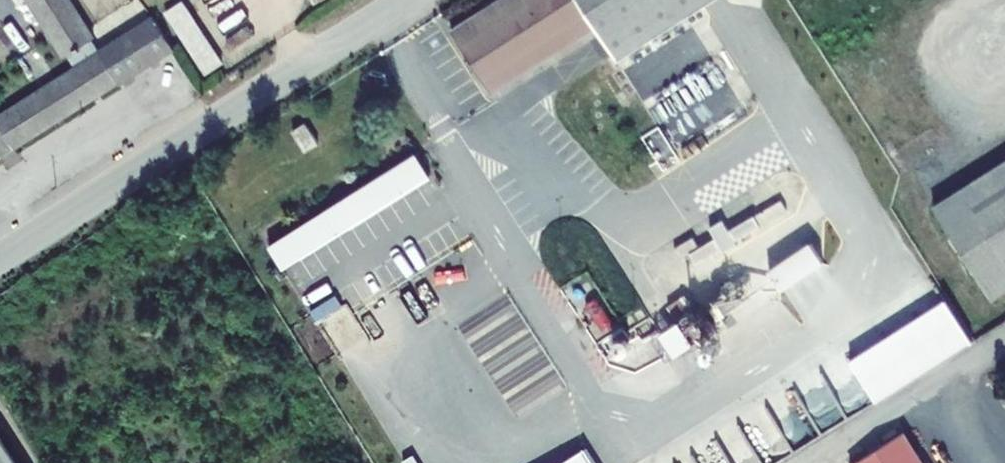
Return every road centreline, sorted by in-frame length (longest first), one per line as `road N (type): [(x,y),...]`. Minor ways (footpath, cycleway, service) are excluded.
road 1 (unclassified): [(0,260),(409,0)]

